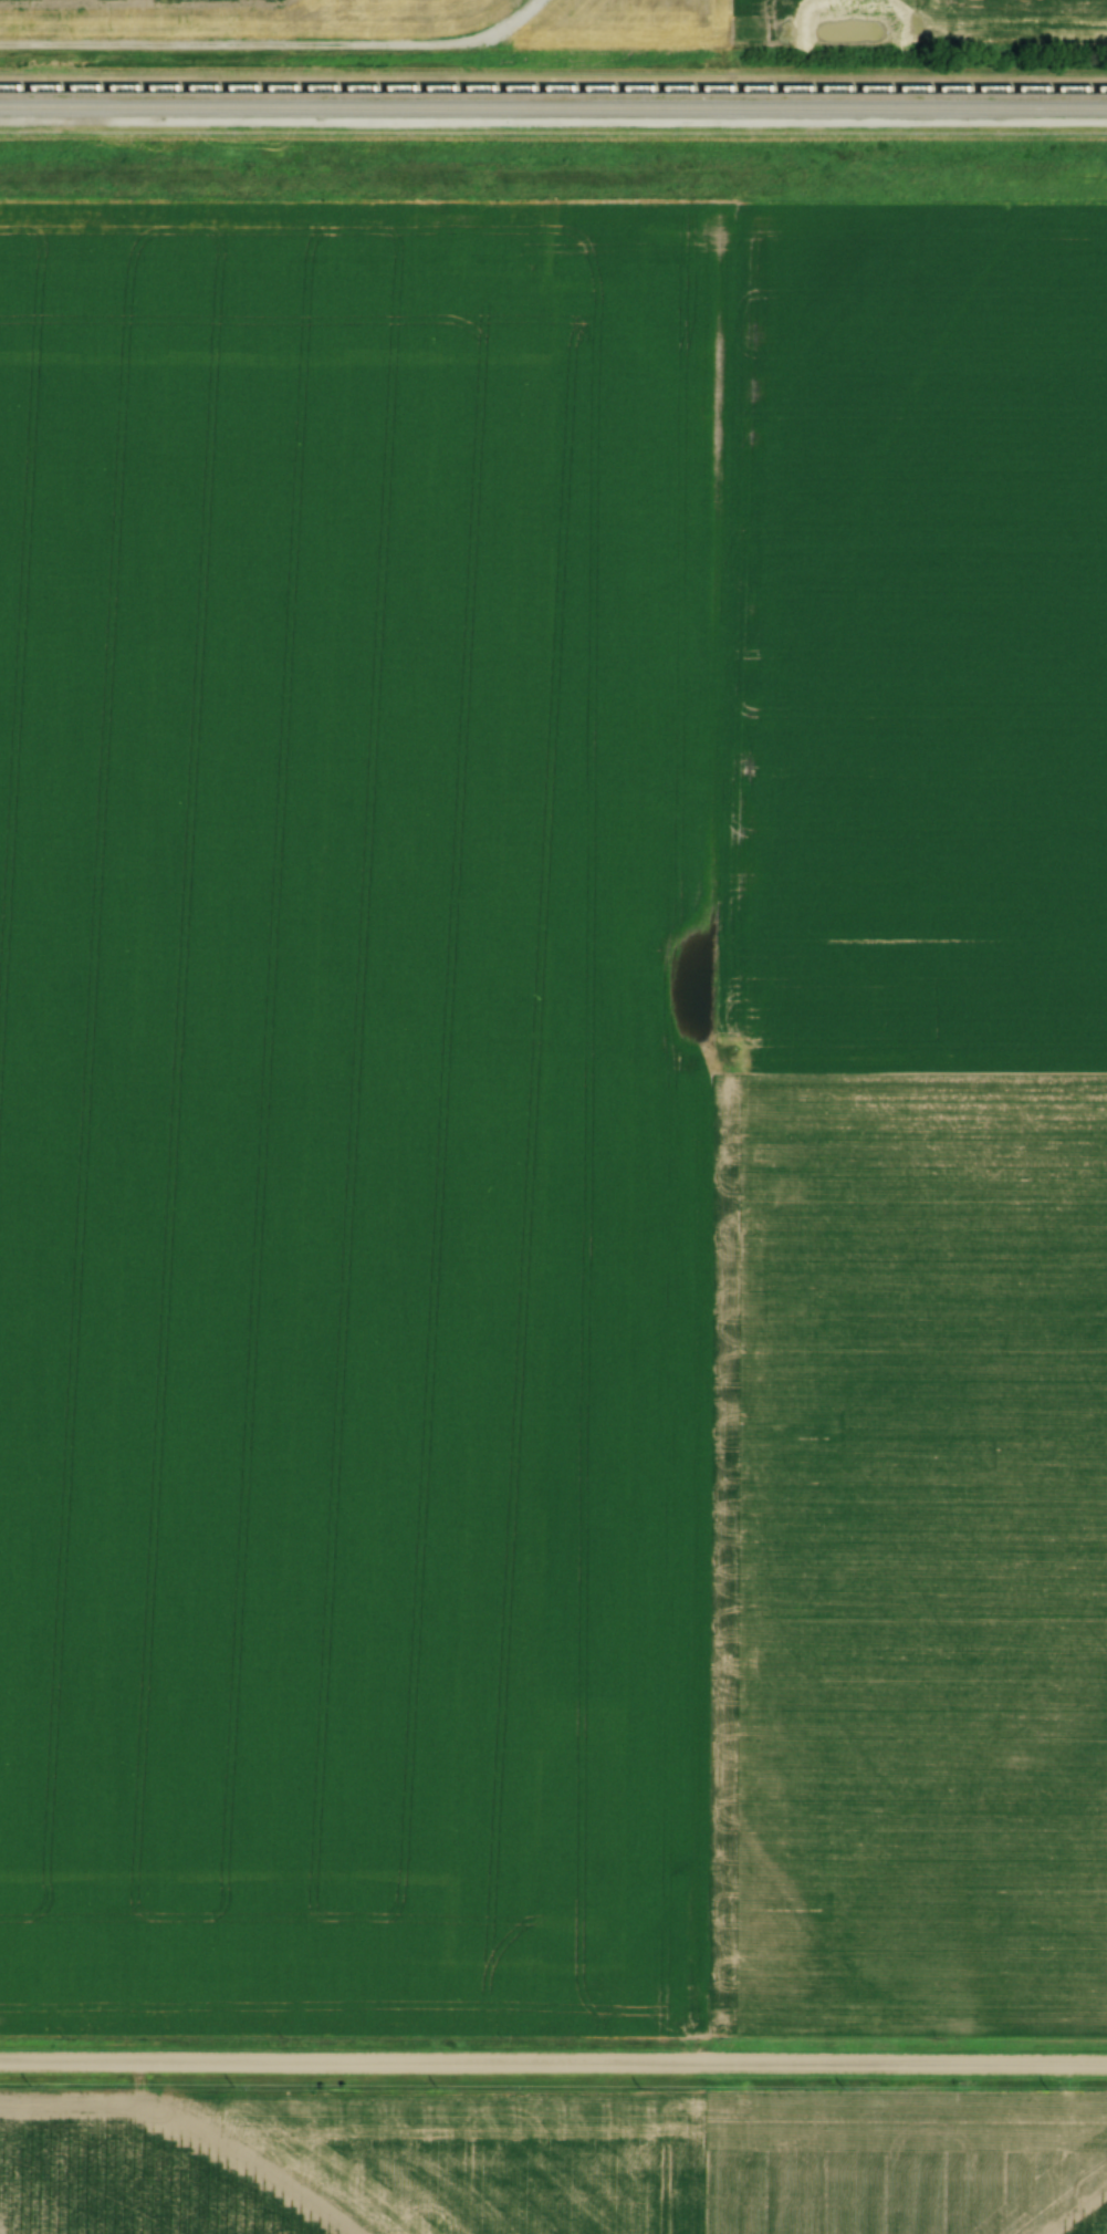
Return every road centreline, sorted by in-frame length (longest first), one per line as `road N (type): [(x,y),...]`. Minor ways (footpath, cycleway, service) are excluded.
road 1 (residential): [(0,2067),(1106,2071)]

